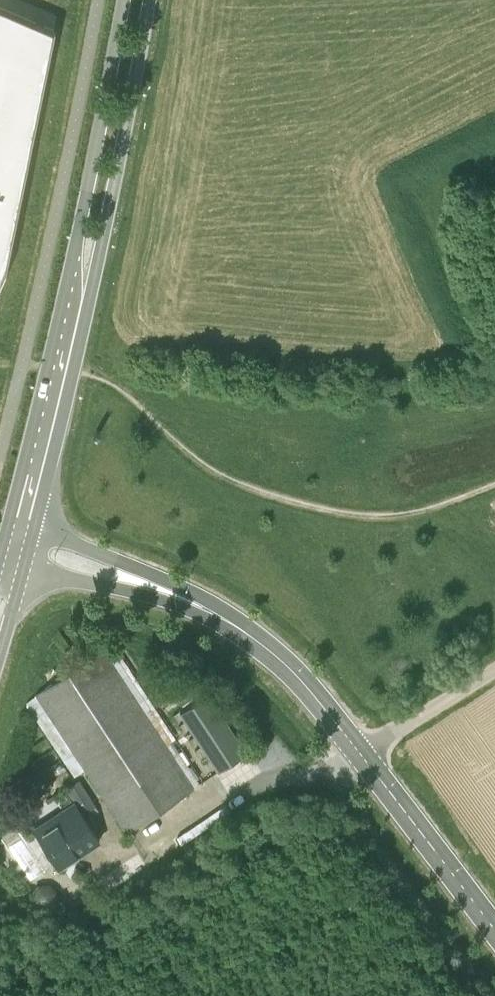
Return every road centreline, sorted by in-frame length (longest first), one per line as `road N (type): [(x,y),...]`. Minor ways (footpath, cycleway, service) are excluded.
road 1 (tertiary): [(36,526),(151,0)]
road 2 (tertiary): [(124,0),(73,265),(11,516)]
road 3 (track): [(23,364),(82,371),(123,389),(194,458),(279,497),(353,514),(410,513),(494,484)]
road 4 (tertiary): [(494,934),(361,755)]
road 5 (tertiary): [(361,755),(290,668),(215,610)]
road 6 (tertiary): [(215,610),(150,572),(36,526)]
road 7 (tertiary): [(23,573),(215,610)]
road 8 (residential): [(494,668),(361,755)]

